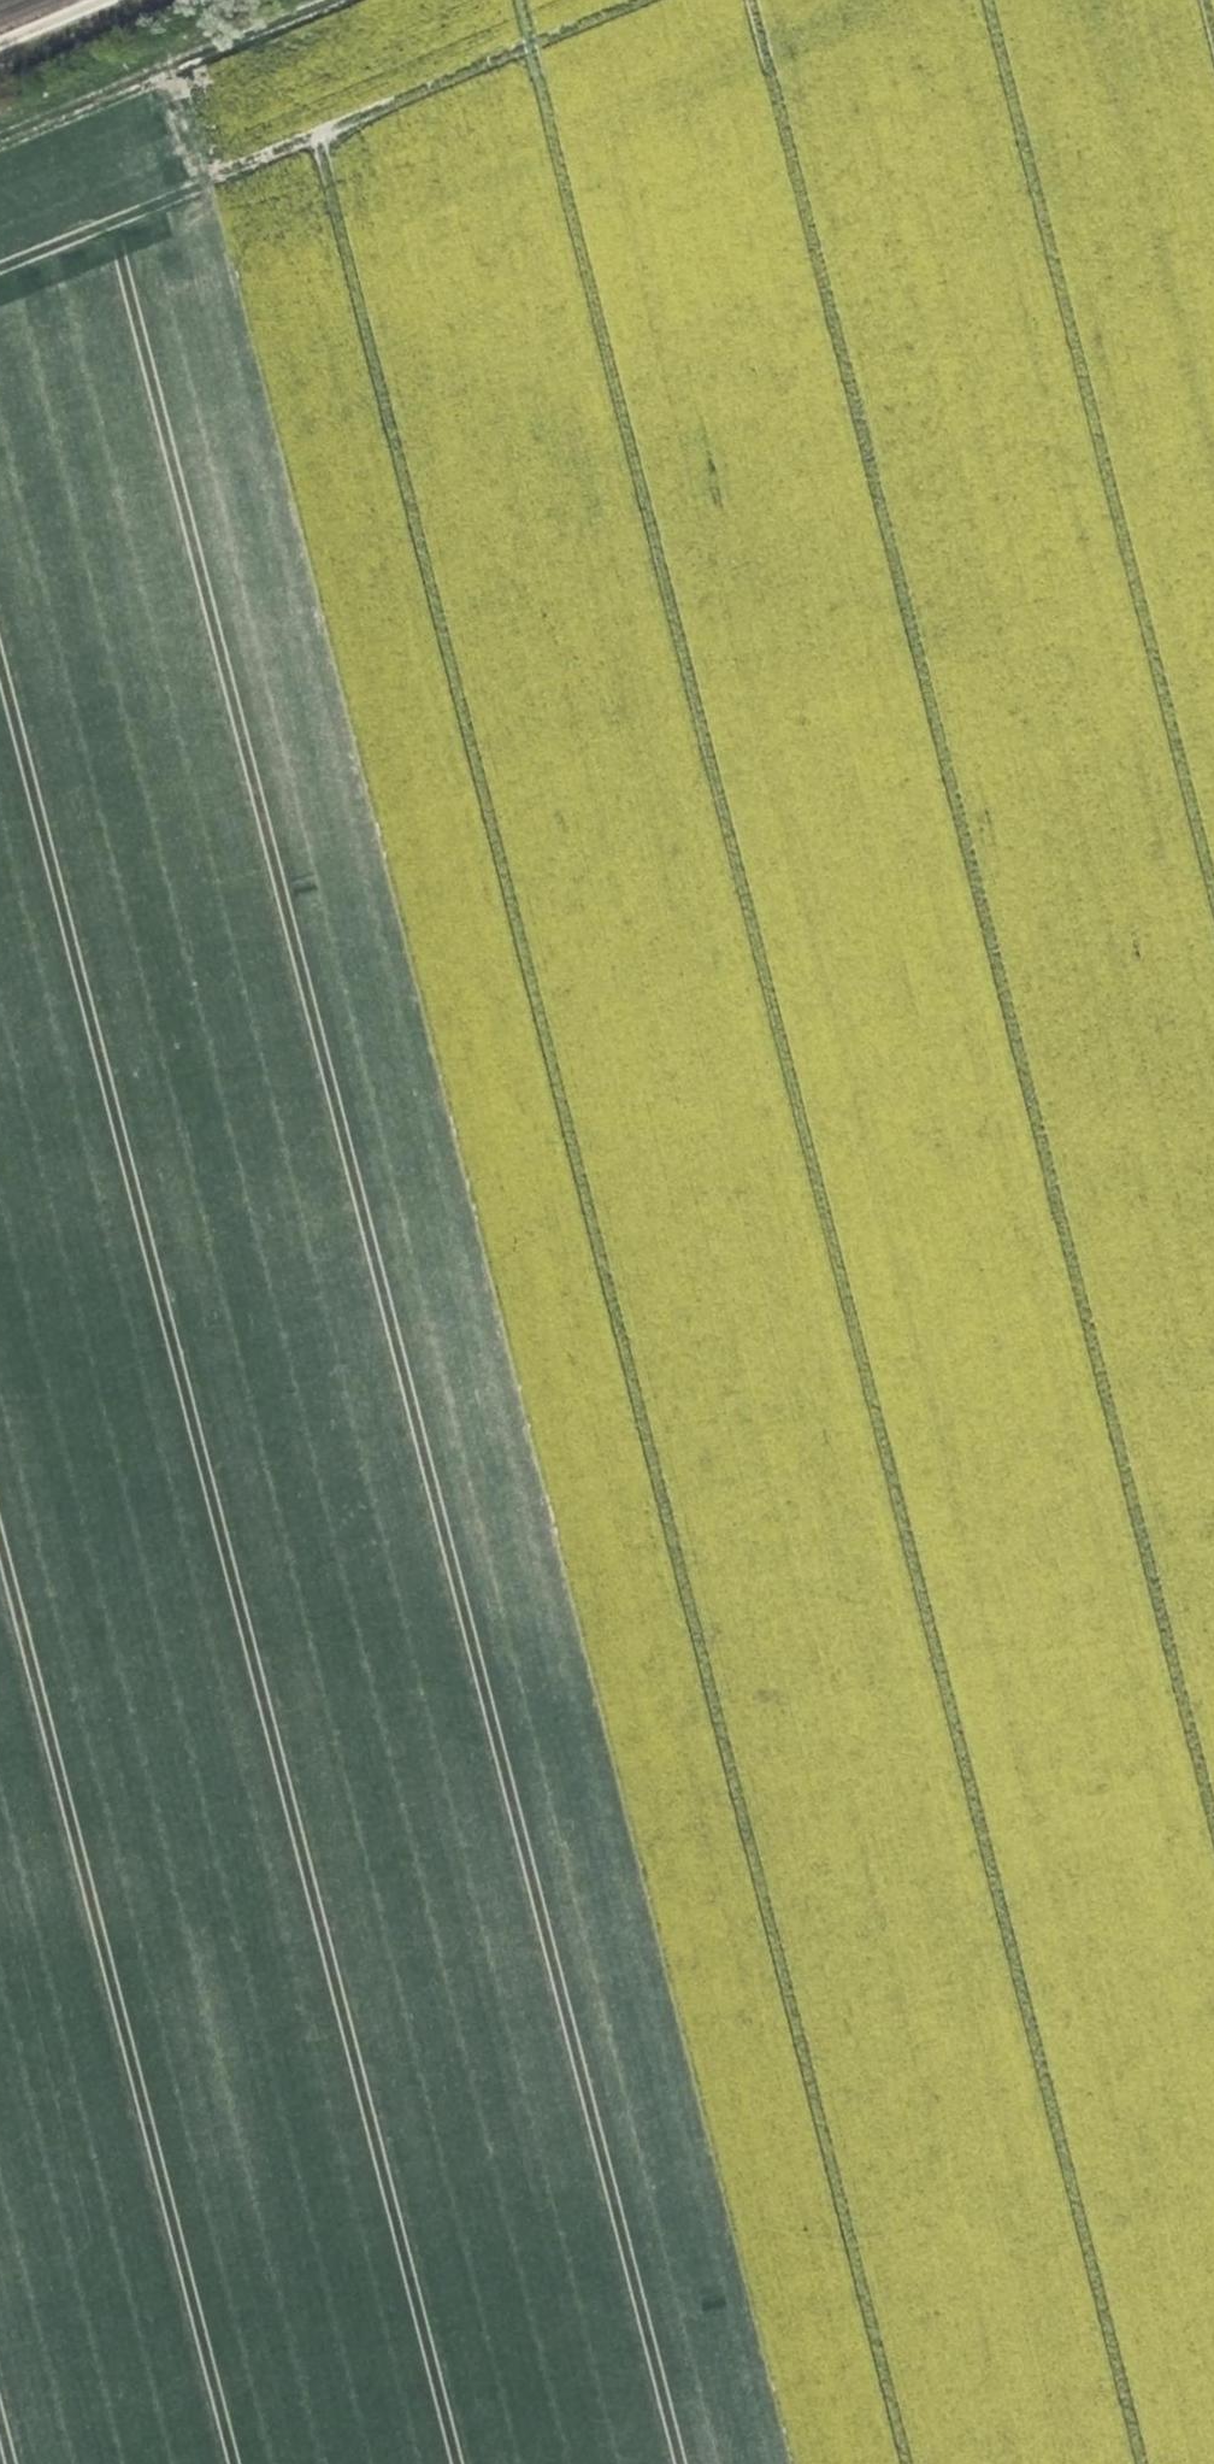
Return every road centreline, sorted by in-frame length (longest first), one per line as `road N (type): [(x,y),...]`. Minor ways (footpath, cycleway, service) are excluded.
road 1 (track): [(333,0),(0,136)]

